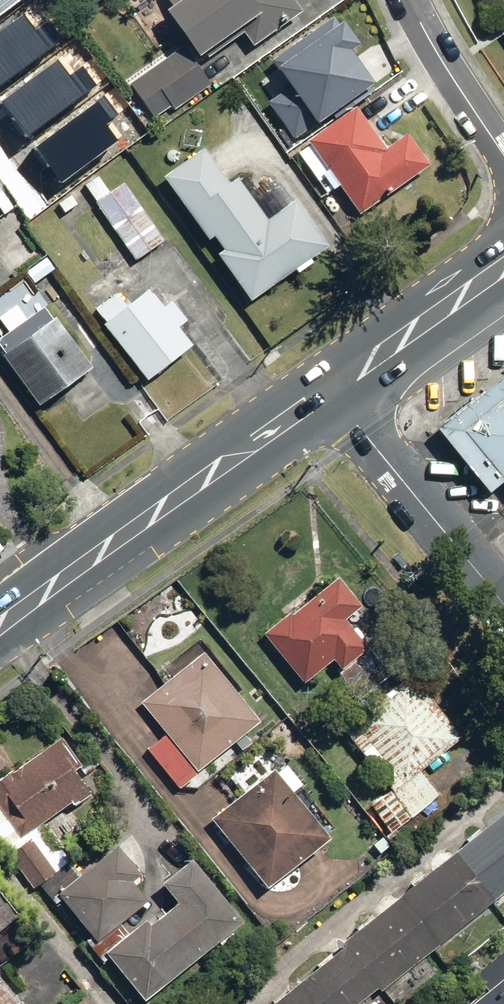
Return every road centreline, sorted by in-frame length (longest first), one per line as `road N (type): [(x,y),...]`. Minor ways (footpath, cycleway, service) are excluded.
road 1 (secondary): [(0,628),(333,390)]
road 2 (residential): [(503,607),(333,390)]
road 3 (secondary): [(333,390),(503,268)]
road 4 (residential): [(409,0),(503,155)]

